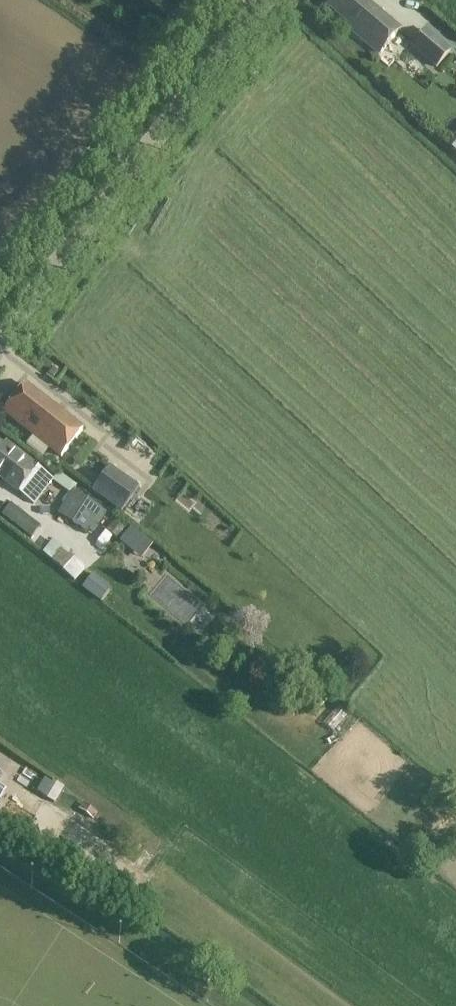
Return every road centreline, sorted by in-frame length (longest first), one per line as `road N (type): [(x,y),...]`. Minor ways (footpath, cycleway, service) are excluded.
road 1 (tertiary): [(0,345),(273,0)]

